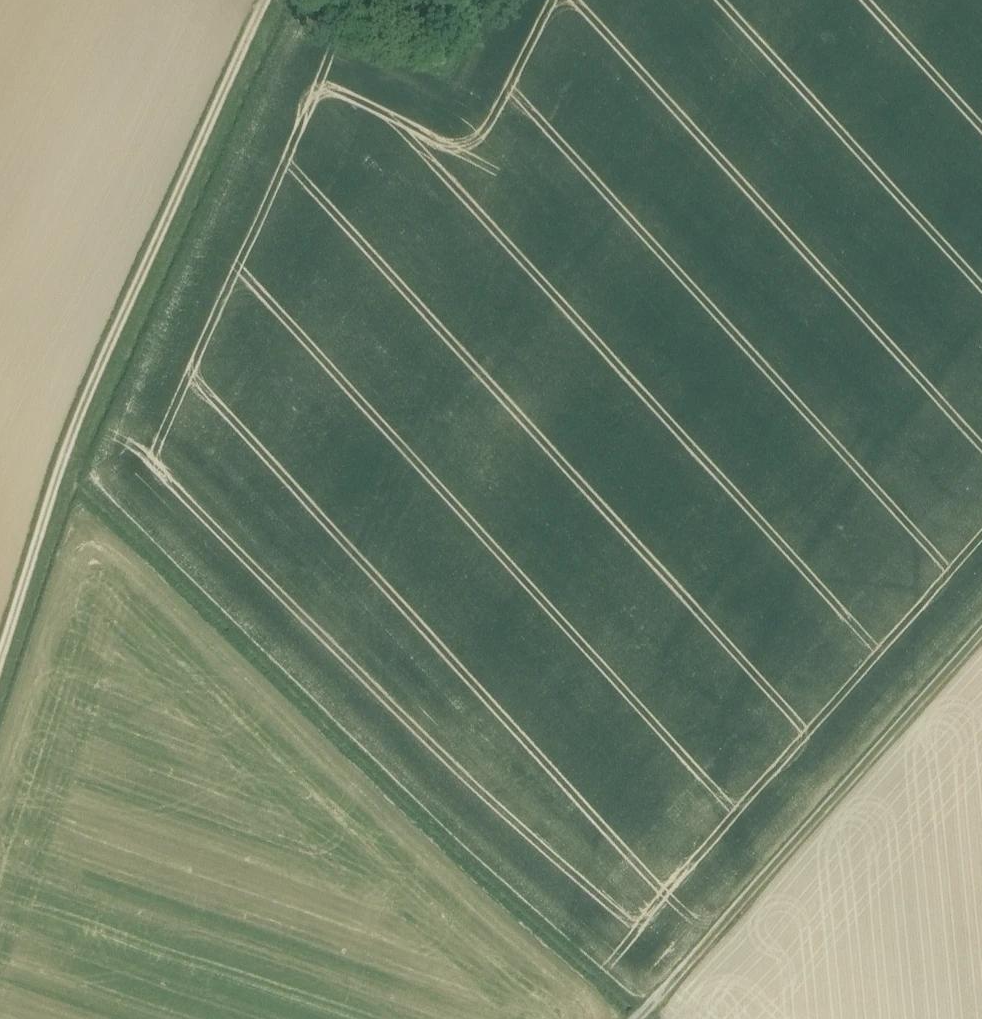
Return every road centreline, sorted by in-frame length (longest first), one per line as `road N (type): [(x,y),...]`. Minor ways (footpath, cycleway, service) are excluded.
road 1 (track): [(0,629),(53,466),(266,0)]
road 2 (track): [(981,625),(640,1018)]

